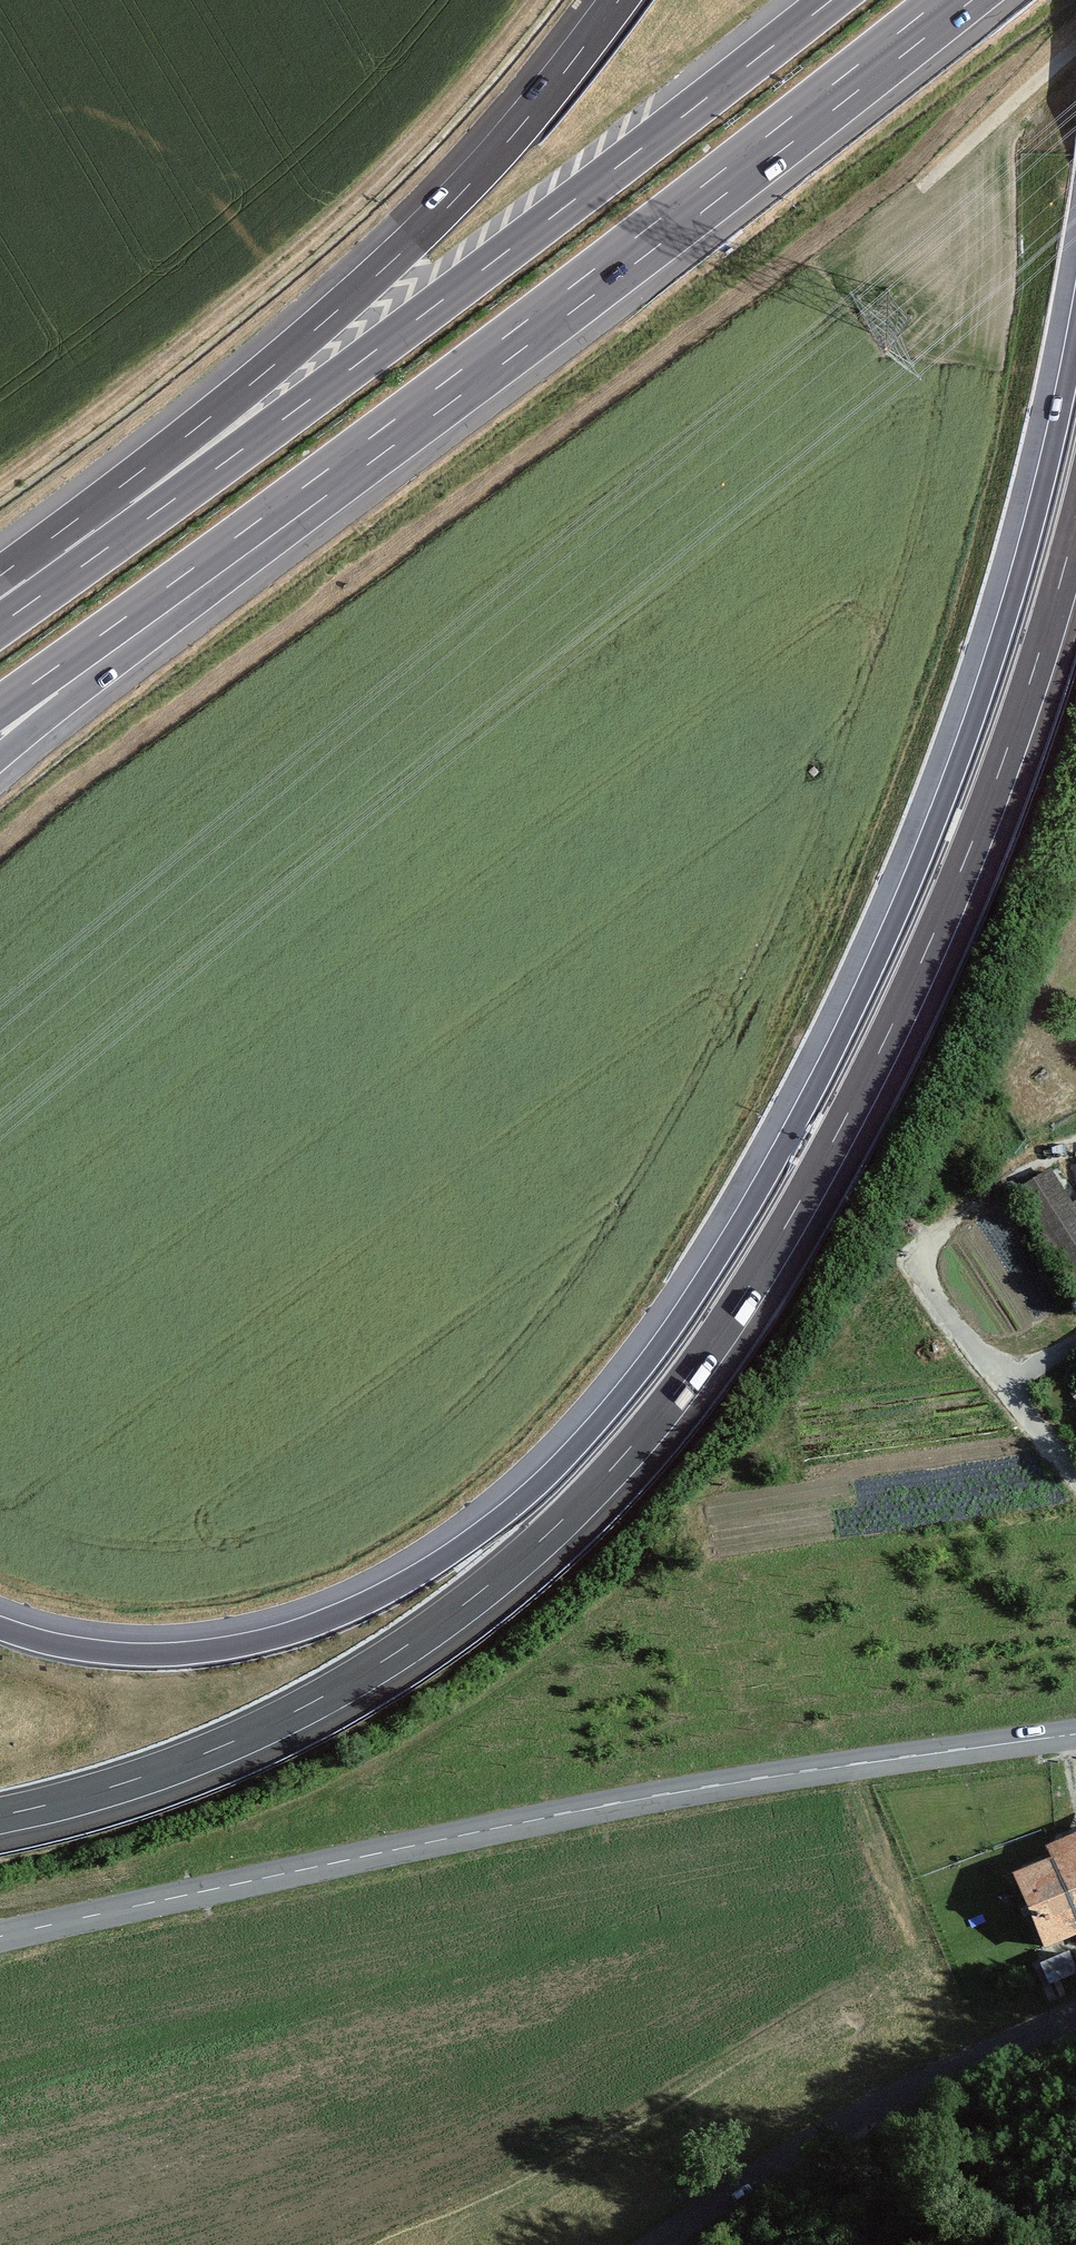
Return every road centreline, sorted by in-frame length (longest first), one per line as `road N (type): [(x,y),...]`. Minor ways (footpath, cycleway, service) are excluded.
road 1 (motorway): [(1075,338),(1007,619),(906,895),(778,1159),(674,1327),(617,1400),(554,1471),(475,1538),(312,1626),(222,1650),(134,1655),(0,1629)]
road 2 (motorway): [(0,1815),(126,1782),(309,1704),(476,1595),(621,1458),(741,1299),(886,1038),(1002,762),(1075,522)]
road 3 (tertiary): [(1075,1734),(613,1805),(0,1937)]
road 4 (motorway): [(831,0),(145,521)]
road 5 (motorway): [(315,479),(940,0)]
road 6 (track): [(0,483),(353,199),(532,0)]
road 7 (motorway): [(619,0),(458,196),(145,521)]
road 8 (tertiary): [(655,2244),(874,2108),(1075,2014)]
road 9 (motorway): [(0,757),(315,479)]
road 10 (motorway): [(0,707),(315,479)]
road 11 (track): [(1075,47),(922,188)]
road 12 (motorway): [(145,521),(0,625)]

